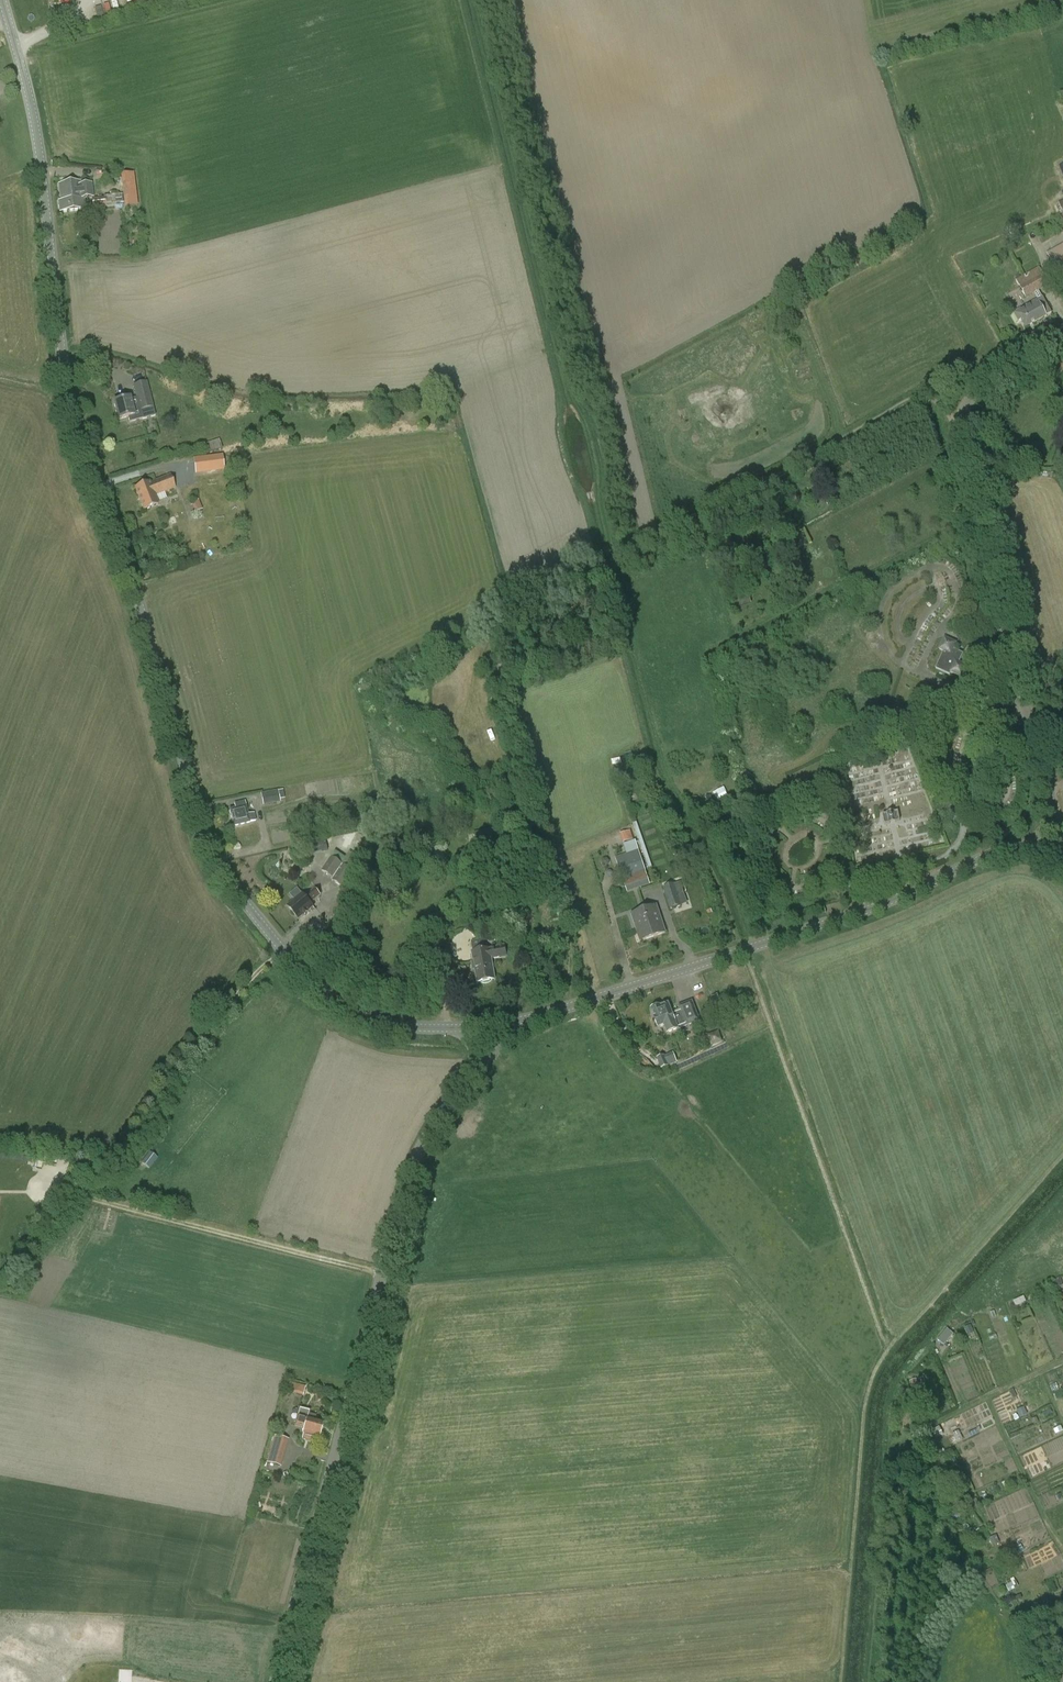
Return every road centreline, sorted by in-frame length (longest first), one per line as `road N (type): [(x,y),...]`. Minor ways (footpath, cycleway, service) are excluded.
road 1 (tertiary): [(3,0),(39,152),(74,431),(124,553),(217,860),(317,987),(352,1012),(394,1026),(465,1029)]
road 2 (tertiary): [(276,1681),(414,1159),(478,1063)]
road 3 (tertiary): [(1056,815),(956,433),(978,384),(1062,334)]
road 4 (tertiary): [(530,1018),(862,912),(987,857),(1028,848)]
road 5 (track): [(986,1398),(1062,1548)]
road 6 (track): [(1062,1360),(937,1423)]

